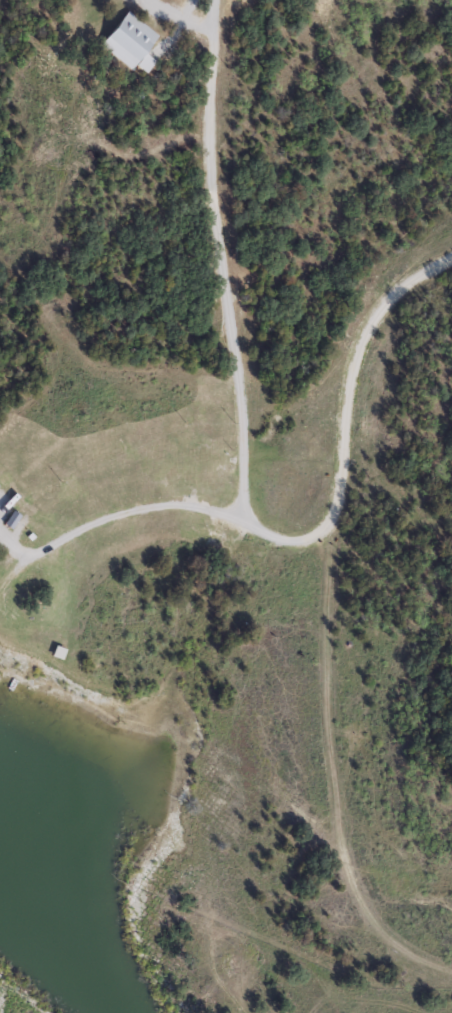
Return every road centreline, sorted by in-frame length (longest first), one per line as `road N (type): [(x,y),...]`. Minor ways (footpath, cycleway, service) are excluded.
road 1 (residential): [(213,22),(209,177),(237,379),(238,497),(258,527),(290,540),(326,529),(347,470),(354,358),(382,307),(451,260)]
road 2 (track): [(451,971),(386,937),(343,854),(325,712),(326,529)]
road 3 (track): [(237,379),(86,363),(0,253)]

